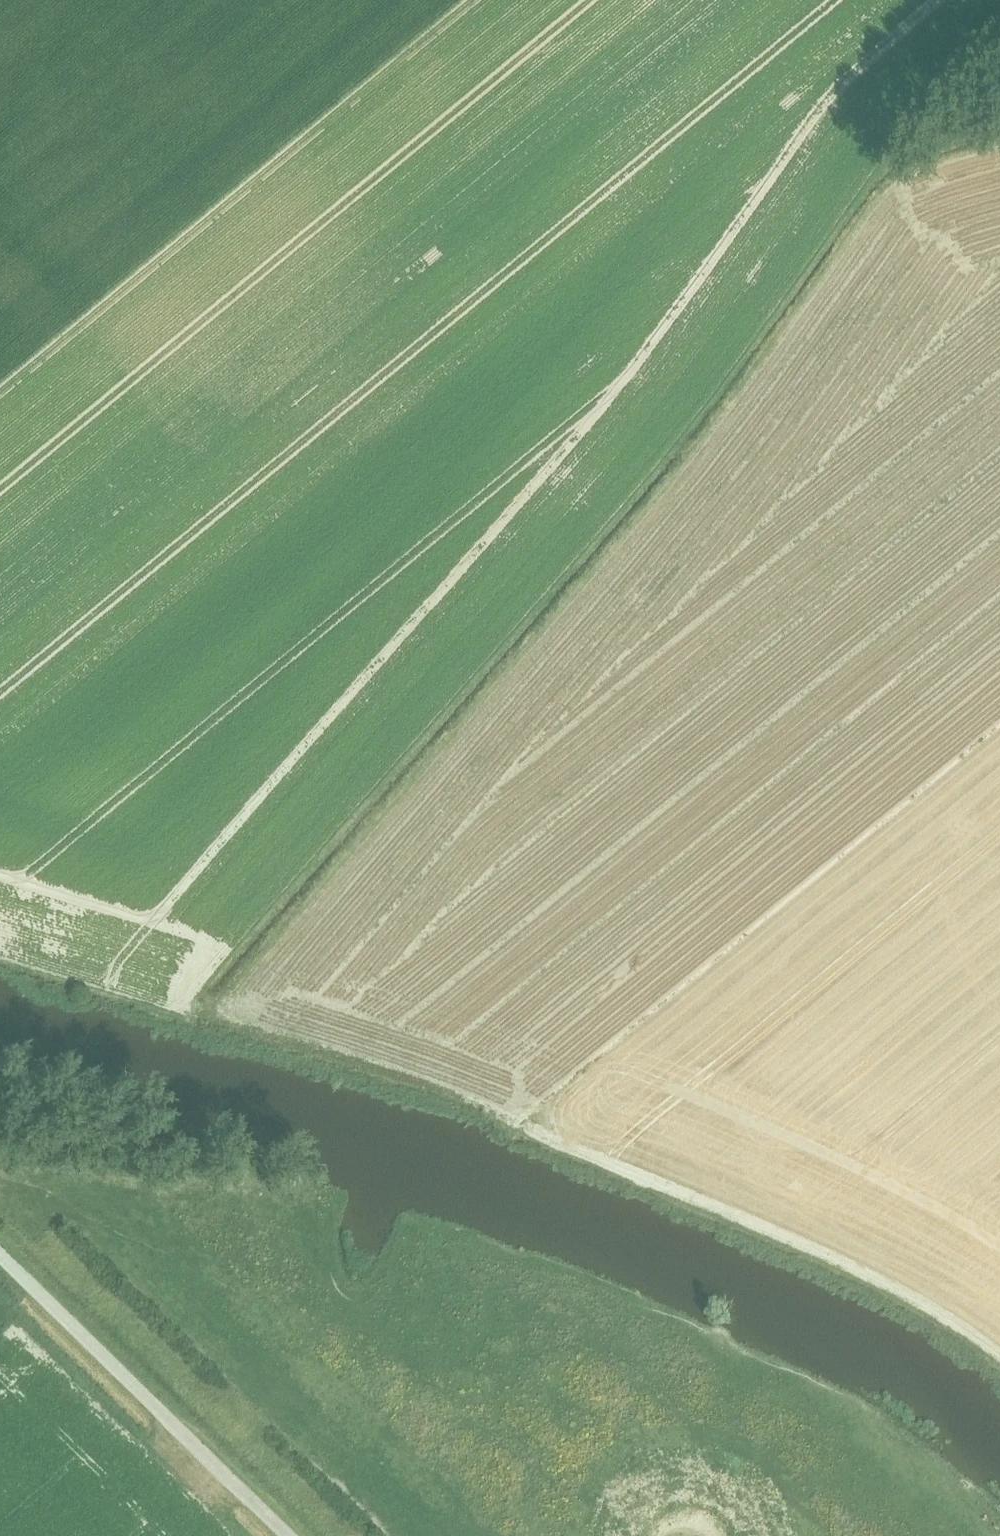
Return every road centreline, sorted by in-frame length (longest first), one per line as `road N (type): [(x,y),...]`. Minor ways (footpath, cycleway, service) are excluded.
road 1 (unclassified): [(286,1535),(0,1256)]

